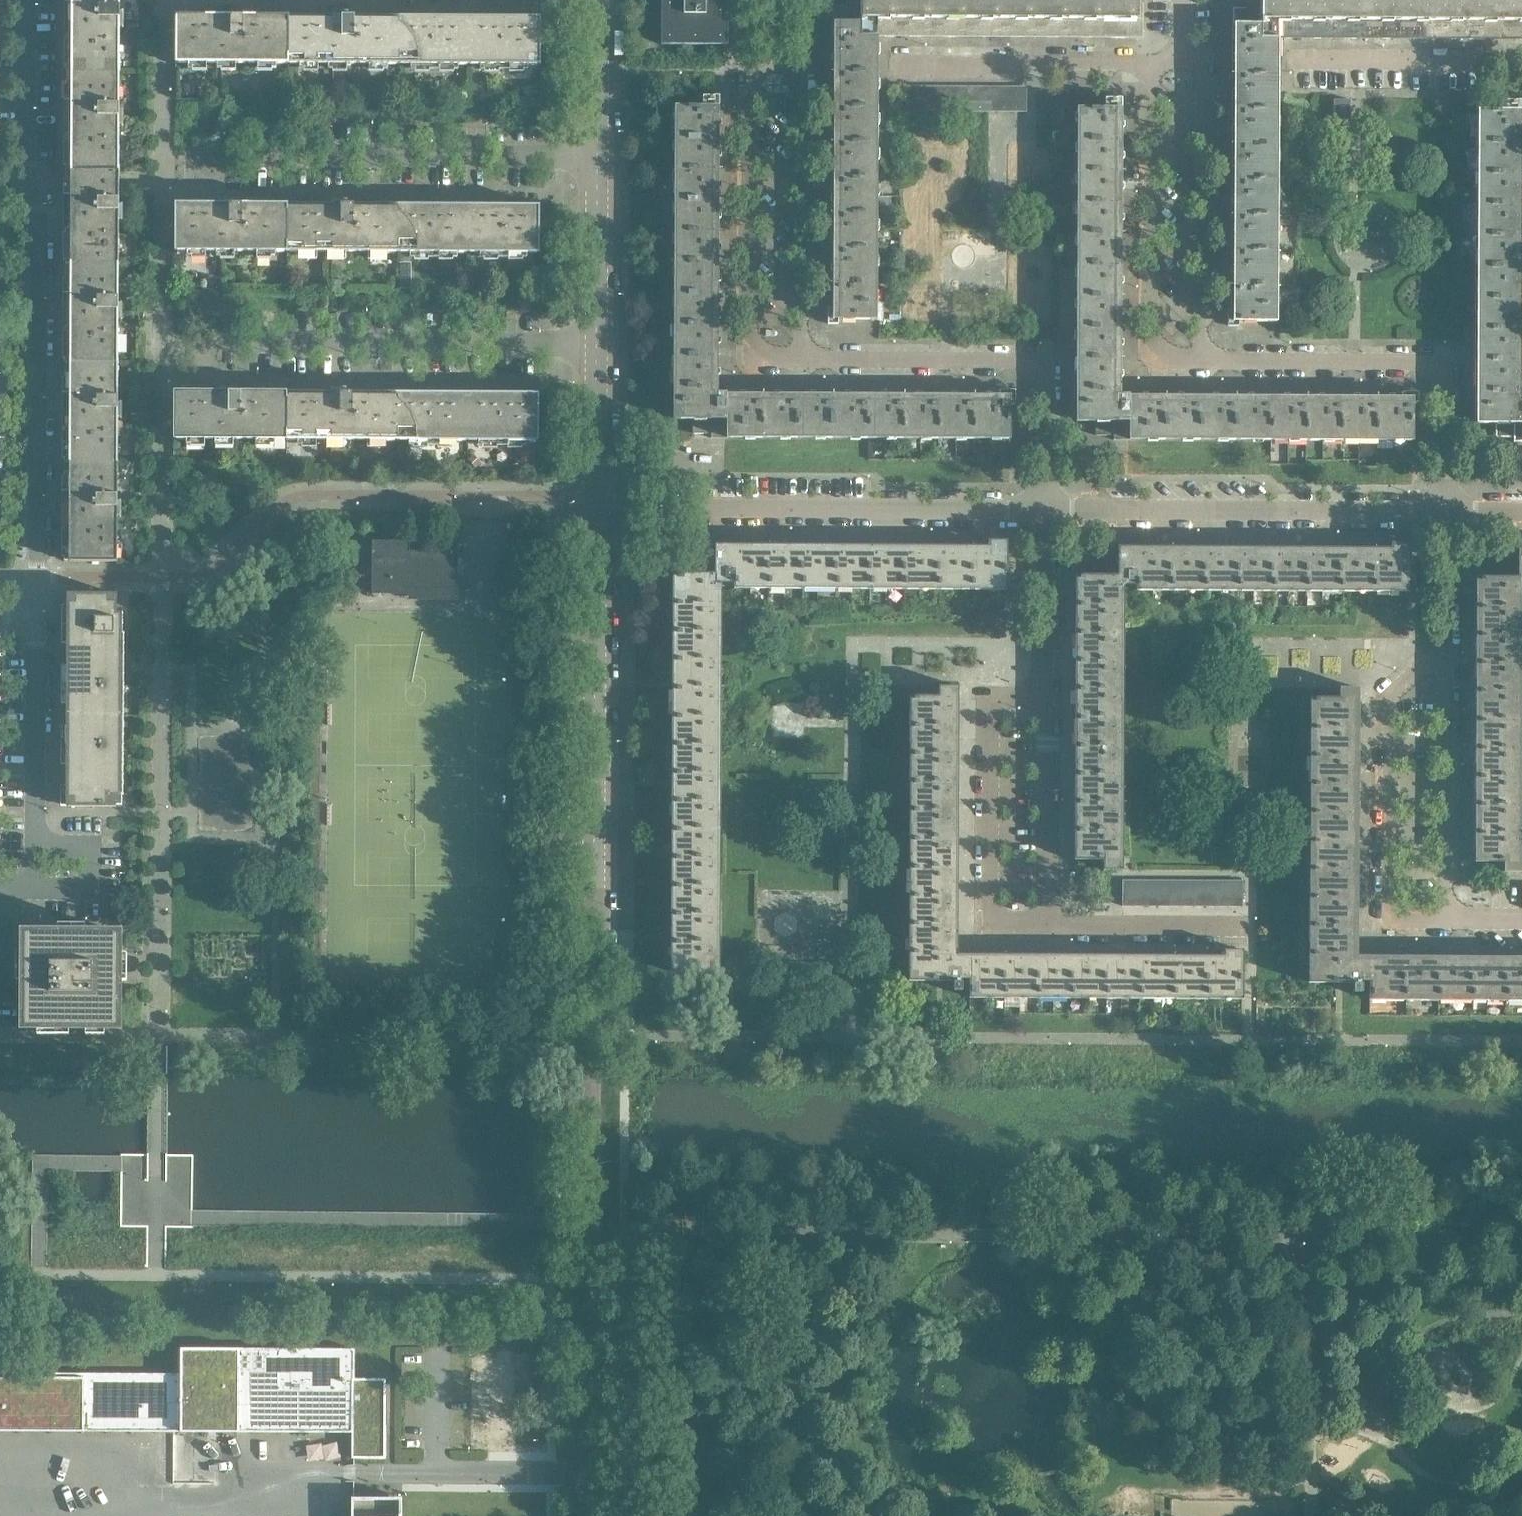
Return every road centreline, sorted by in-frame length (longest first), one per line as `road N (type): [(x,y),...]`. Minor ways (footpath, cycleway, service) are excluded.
road 1 (residential): [(590,1515),(596,507)]
road 2 (residential): [(35,614),(38,209),(28,143)]
road 3 (residential): [(1045,509),(596,507)]
road 4 (residential): [(1445,513),(1045,509)]
road 5 (residential): [(1445,513),(1443,363),(1205,360)]
road 6 (residential): [(1045,509),(1045,361),(806,360)]
road 7 (residential): [(806,360),(749,360),(749,70),(777,50)]
road 8 (residential): [(1446,645),(1386,700),(1386,920),(1446,920)]
road 9 (residential): [(1205,360),(1150,358),(1150,67)]
road 10 (residential): [(598,158),(257,153)]
road 11 (residential): [(262,341),(597,345)]
road 12 (residential): [(1045,925),(990,924),(991,719),(1044,673)]
road 13 (residential): [(806,360),(804,70),(777,50)]
road 14 (residential): [(1205,360),(1207,72),(1182,54)]
road 15 (residential): [(1446,920),(1446,645)]
road 16 (residential): [(892,66),(1150,67)]
road 17 (residential): [(1045,925),(1044,673)]
road 18 (residential): [(35,845),(35,614)]
road 19 (residential): [(1301,64),(1521,65)]
road 20 (residential): [(1240,925),(1045,925)]
road 21 (residential): [(597,345),(598,158)]
road 22 (residential): [(1044,673),(1045,509)]
road 23 (residential): [(596,507),(597,345)]
road 24 (residential): [(34,889),(93,889),(93,846),(35,845)]
road 25 (residential): [(598,158),(596,0)]
road 26 (residential): [(1446,645),(1445,513)]

